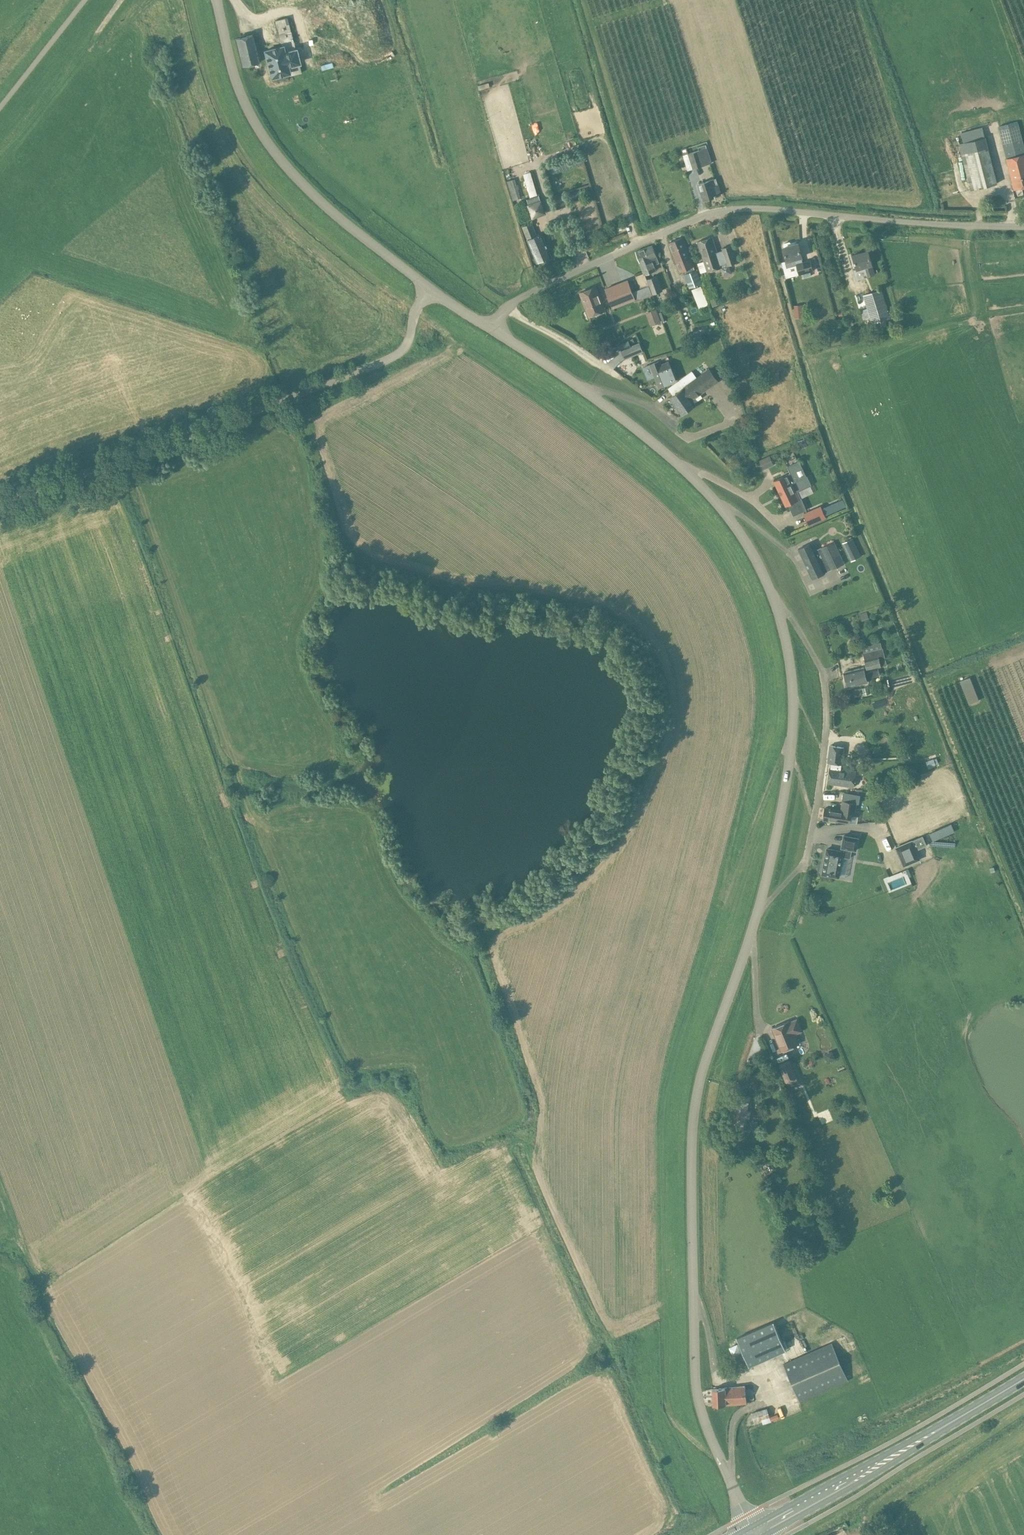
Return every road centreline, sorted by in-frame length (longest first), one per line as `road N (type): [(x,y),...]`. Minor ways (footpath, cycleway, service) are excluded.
road 1 (unclassified): [(755,1534),(699,1397),(692,1172),(700,1084),(760,904)]
road 2 (unclassified): [(489,329),(516,301),(716,212),(1023,227)]
road 3 (unclassified): [(0,504),(397,355),(429,288)]
road 4 (unclassified): [(776,602),(739,531),(680,464),(489,329)]
road 5 (unclassified): [(429,288),(295,182),(259,133),(234,81),(216,0)]
road 6 (residential): [(760,904),(807,858),(827,714),(823,671),(776,602)]
road 7 (track): [(792,745),(725,888),(762,712)]
road 8 (primary): [(755,1534),(1023,1377)]
road 9 (unclassified): [(760,904),(794,725),(776,602)]

